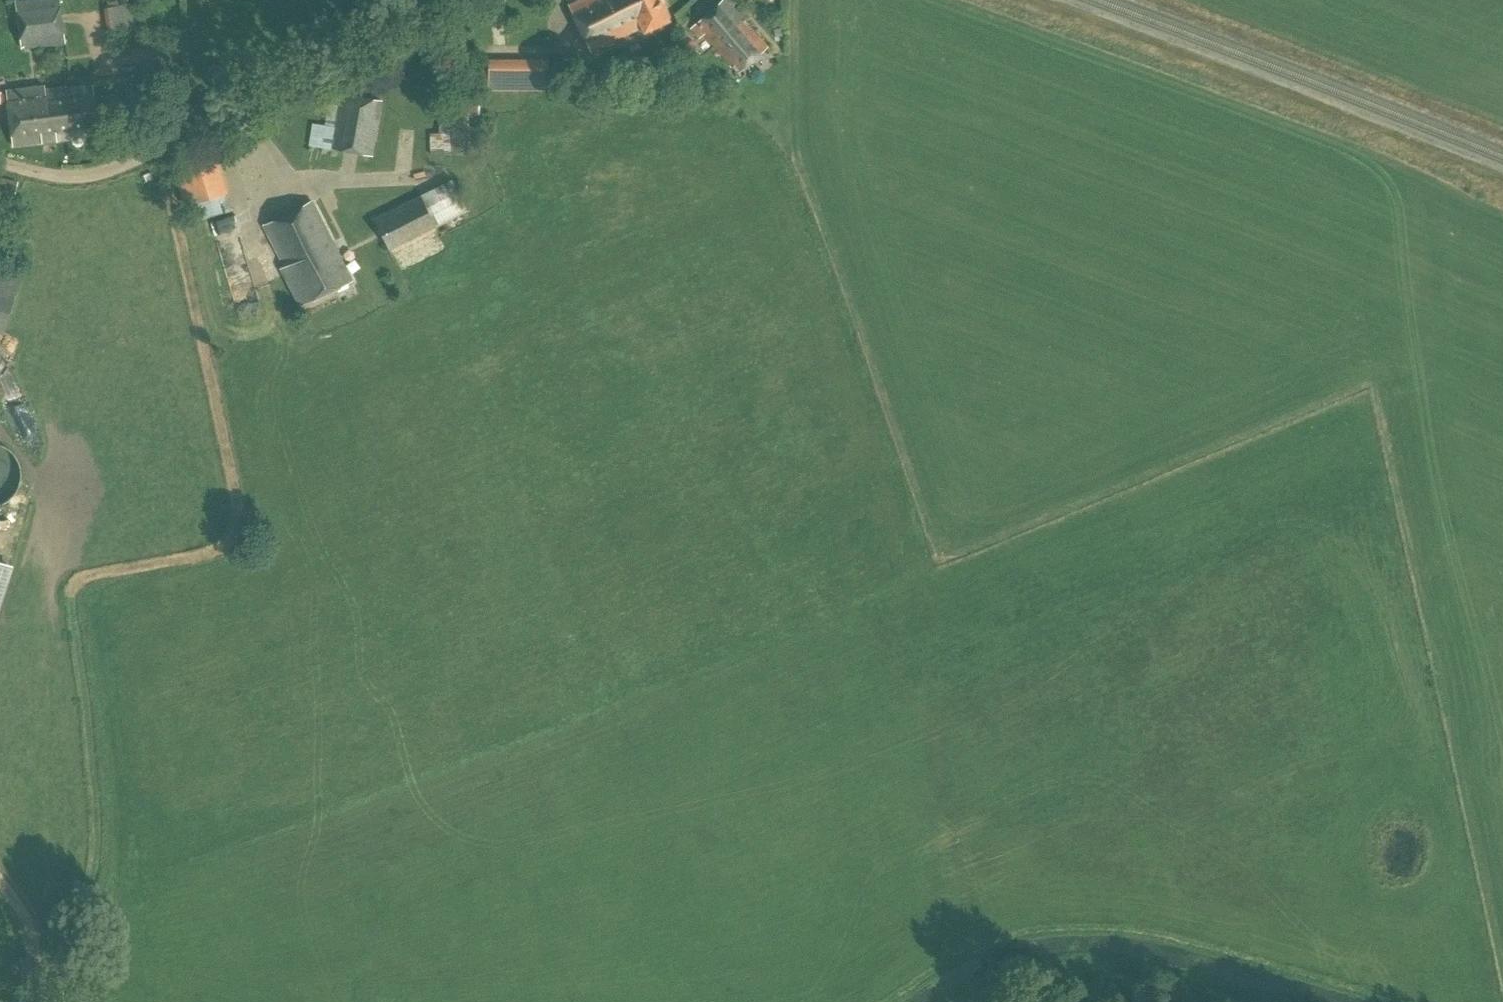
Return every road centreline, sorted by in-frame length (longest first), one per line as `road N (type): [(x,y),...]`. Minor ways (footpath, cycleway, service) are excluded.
road 1 (unclassified): [(0,162),(67,177),(113,169),(335,60),(417,0)]

